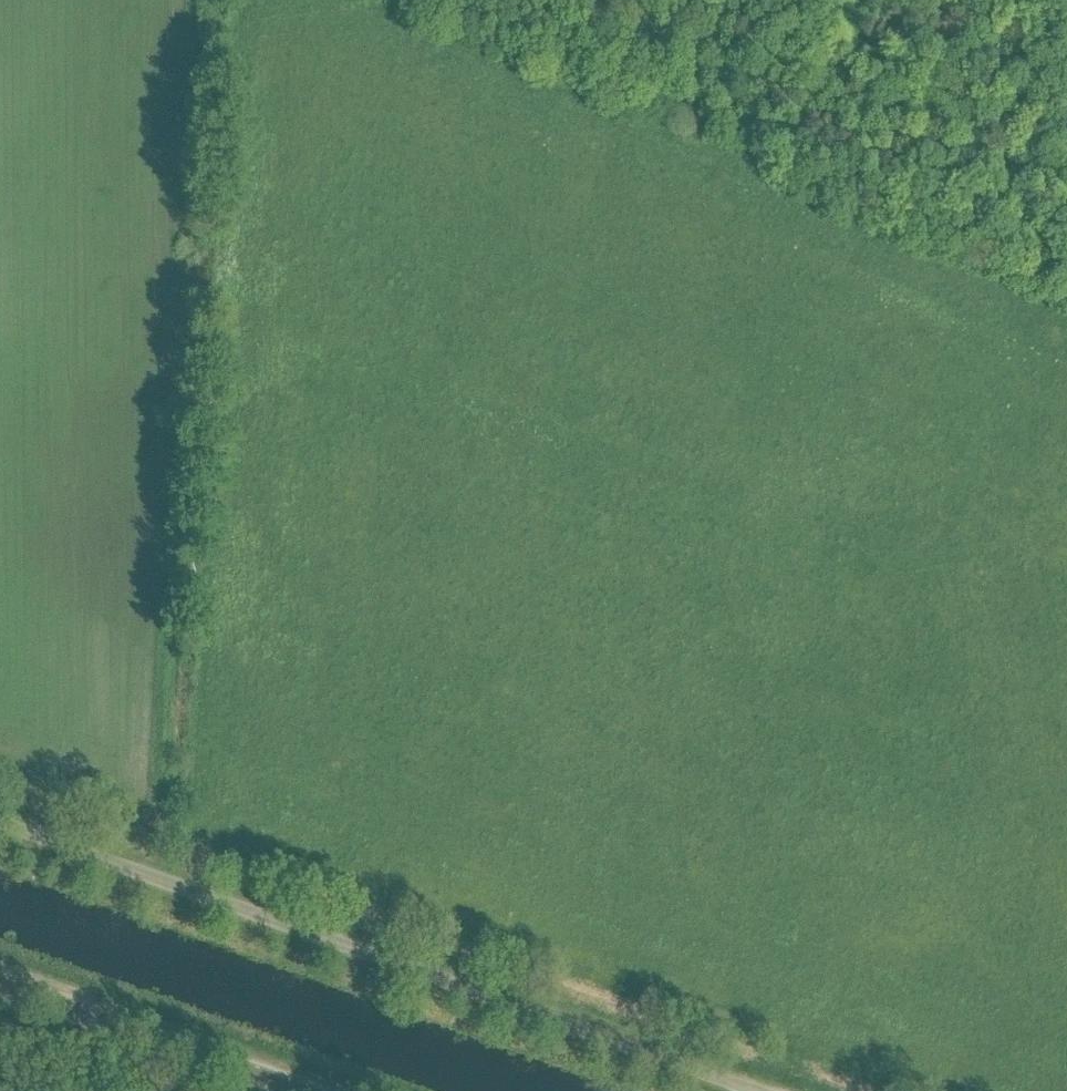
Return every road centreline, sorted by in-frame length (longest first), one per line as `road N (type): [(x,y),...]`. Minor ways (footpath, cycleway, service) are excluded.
road 1 (unclassified): [(767,1090),(0,822)]
road 2 (tertiary): [(297,1090),(0,984)]

